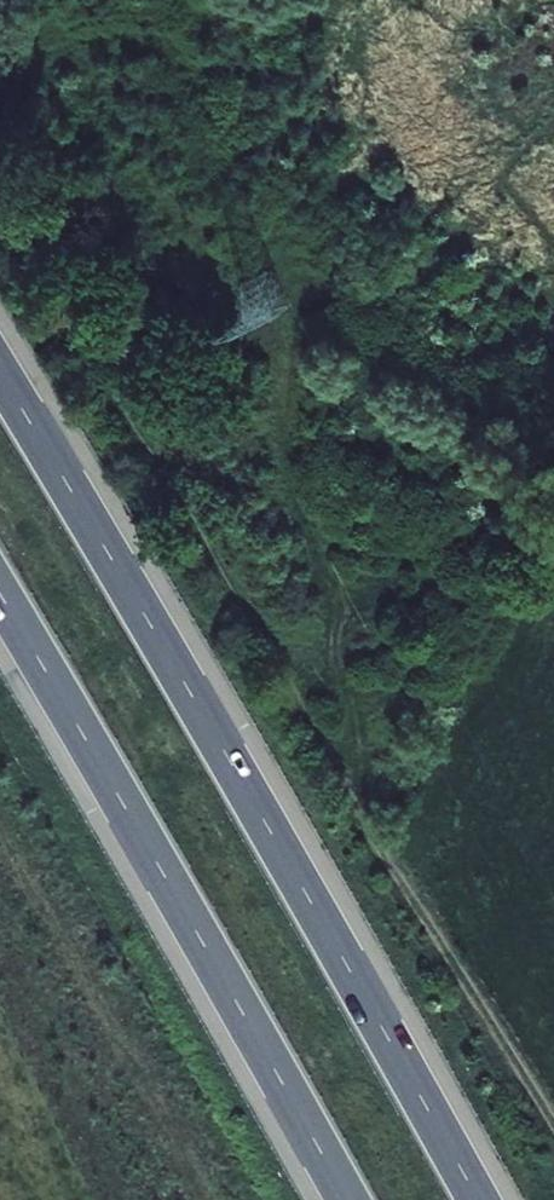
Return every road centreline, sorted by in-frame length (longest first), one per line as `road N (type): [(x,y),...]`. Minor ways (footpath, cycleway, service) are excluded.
road 1 (track): [(553,1171),(0,262)]
road 2 (motorway): [(478,1199),(0,374)]
road 3 (motorway): [(0,595),(346,1199)]

